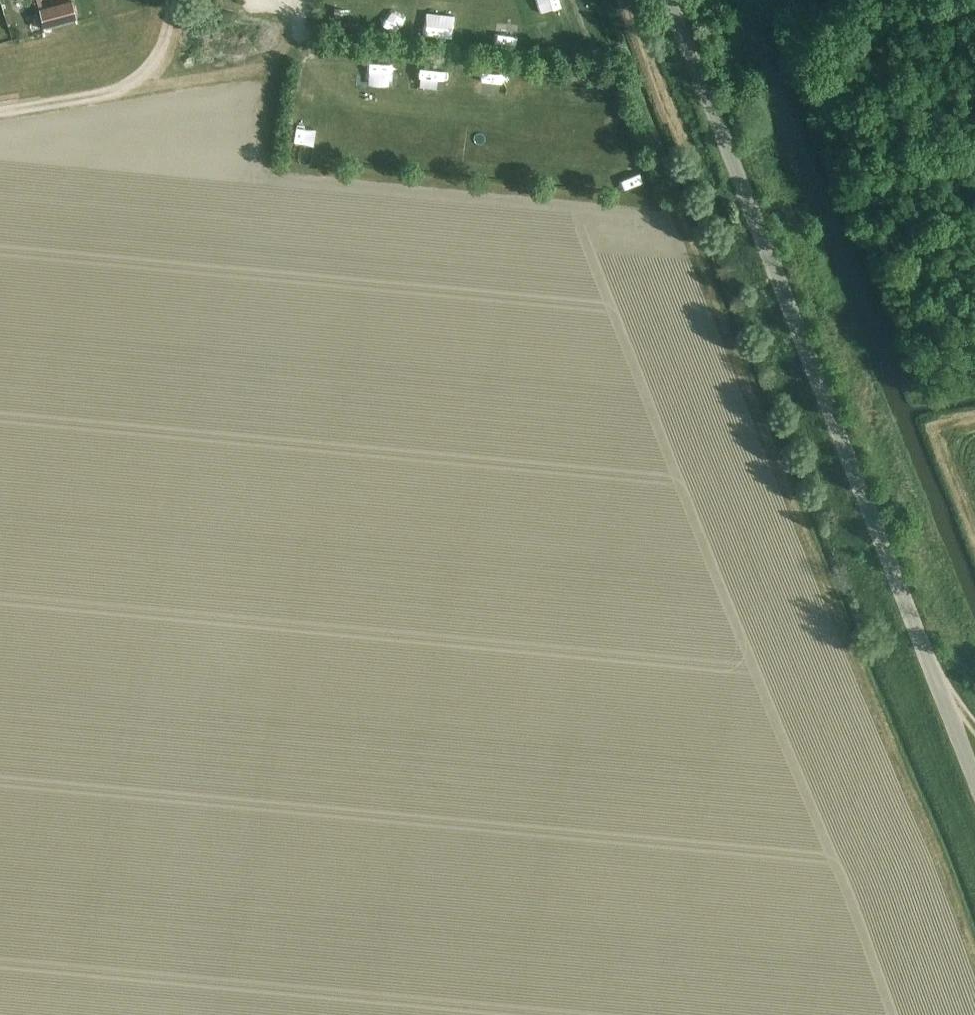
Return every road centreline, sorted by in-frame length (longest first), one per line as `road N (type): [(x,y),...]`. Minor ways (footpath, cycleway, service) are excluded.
road 1 (unclassified): [(974,788),(667,0)]
road 2 (track): [(0,108),(111,93),(149,72),(173,36),(176,0)]

